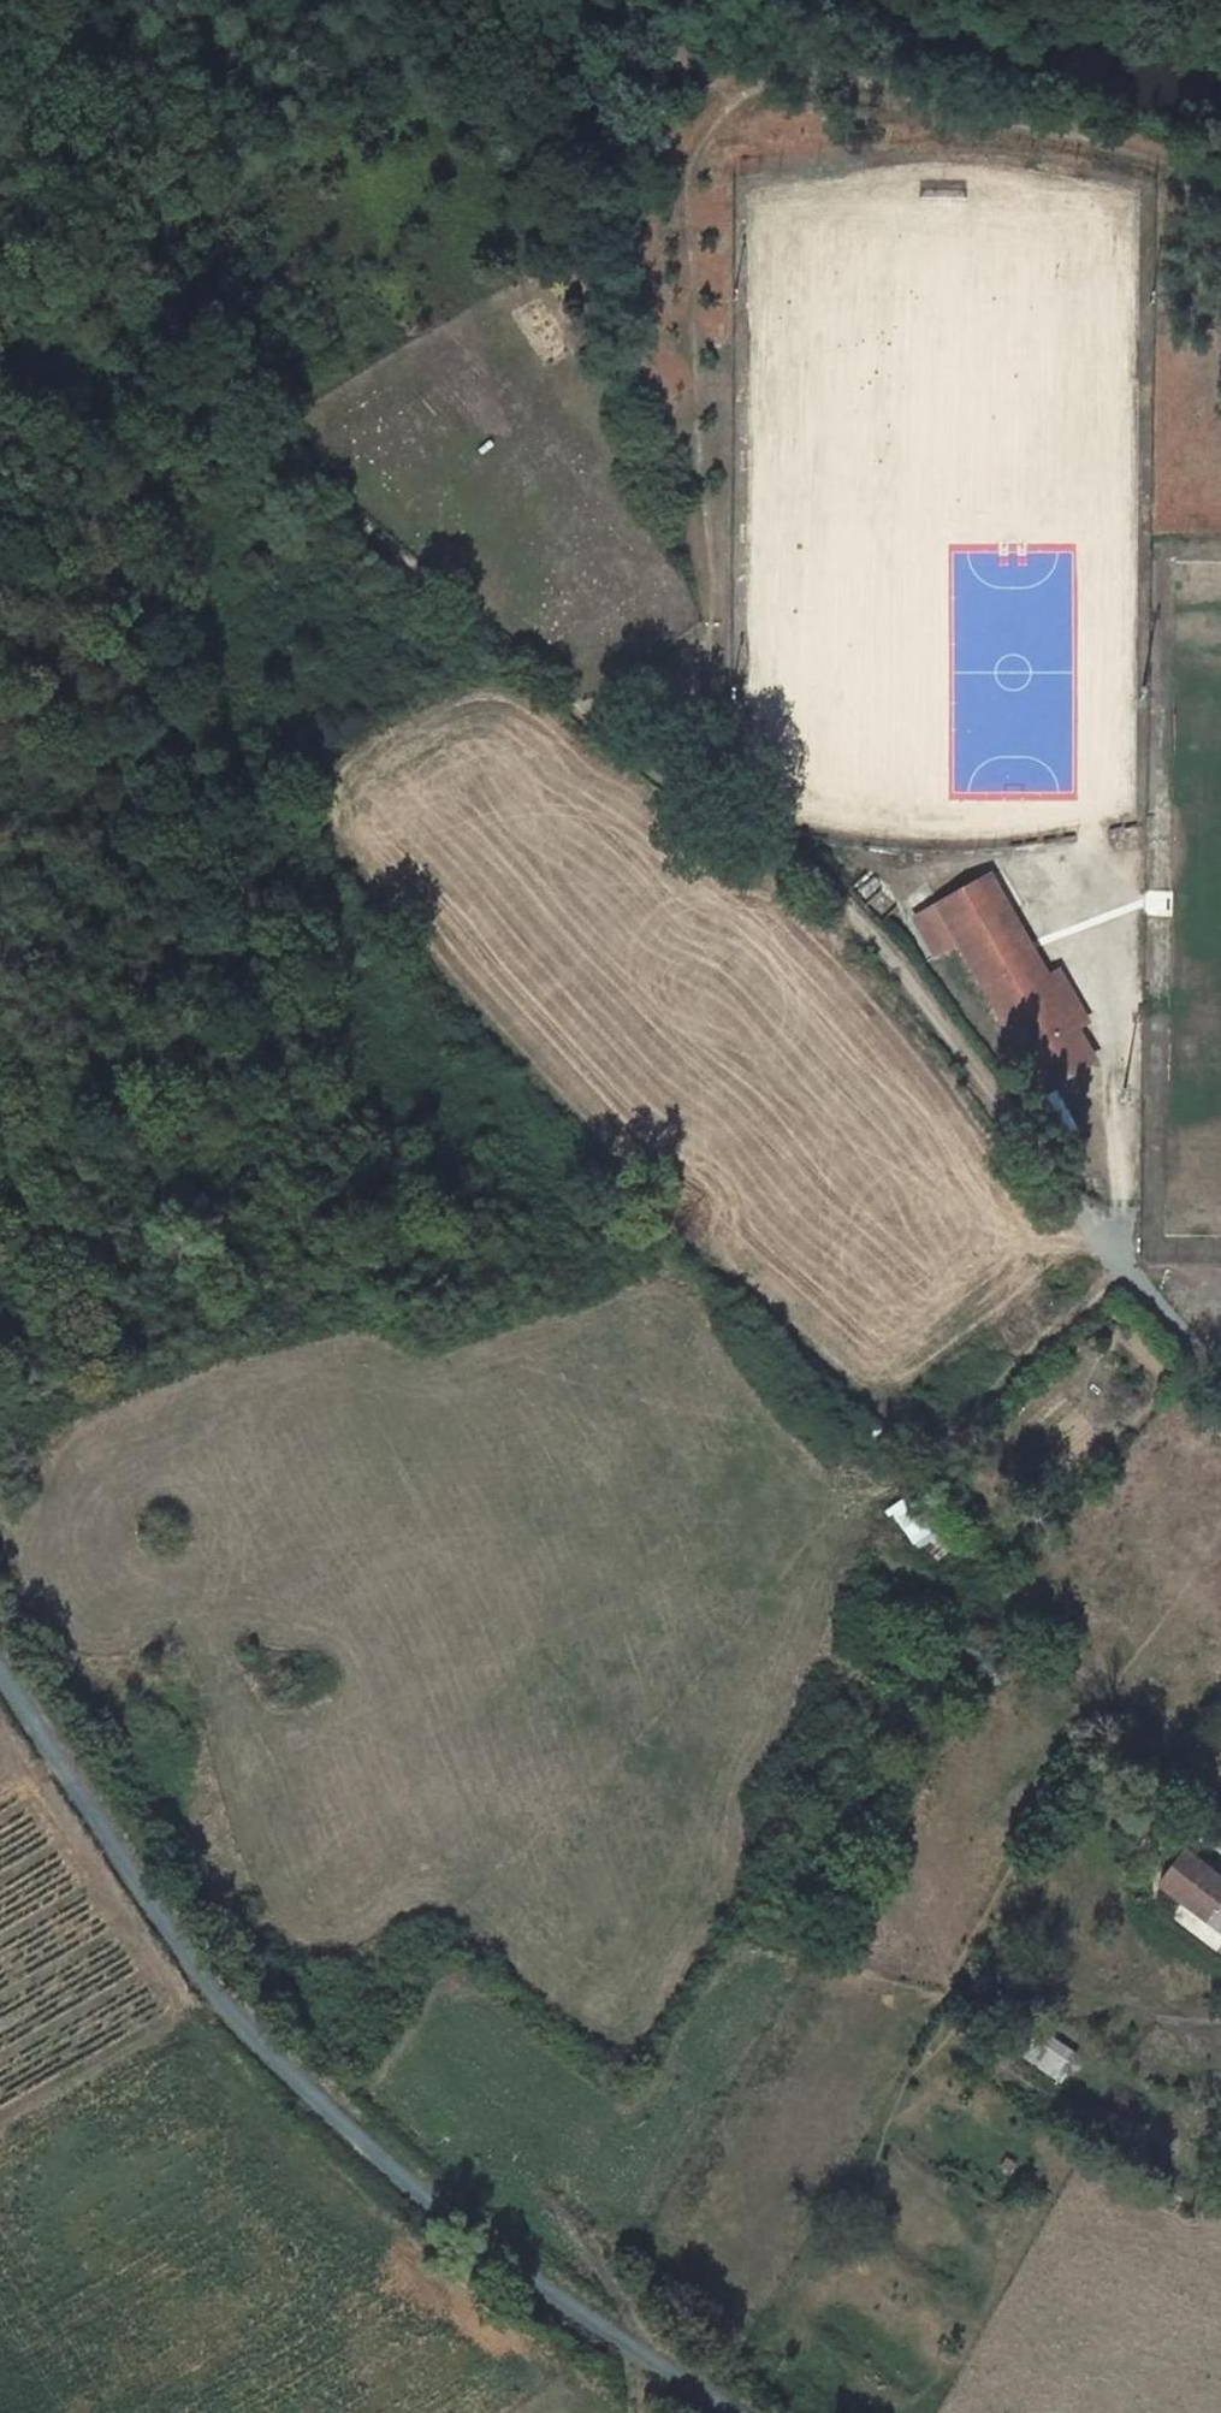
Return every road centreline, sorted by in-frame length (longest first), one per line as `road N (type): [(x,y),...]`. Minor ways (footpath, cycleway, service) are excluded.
road 1 (unclassified): [(0,1662),(223,1998),(378,2163),(729,2412)]
road 2 (track): [(91,0),(153,199)]

